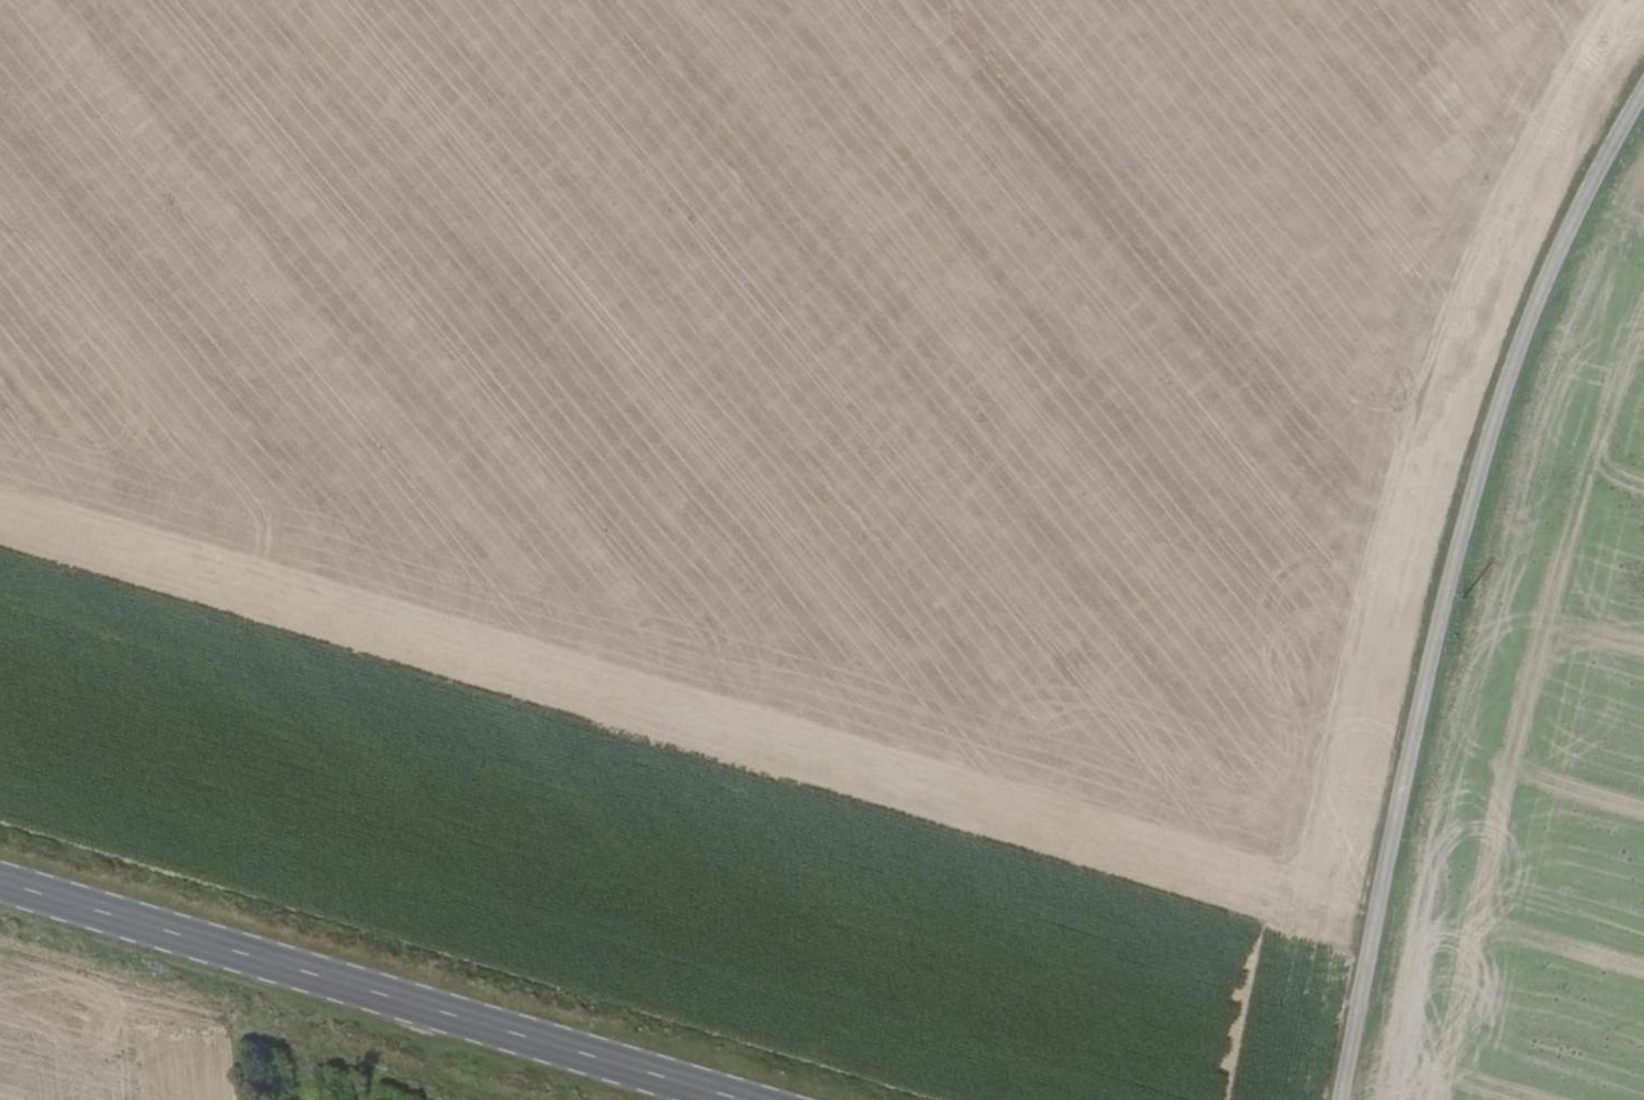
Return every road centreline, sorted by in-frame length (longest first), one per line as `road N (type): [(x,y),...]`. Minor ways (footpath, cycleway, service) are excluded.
road 1 (unclassified): [(1643,84),(1572,212),(1480,463),(1340,1099)]
road 2 (primary): [(739,1099),(0,883)]

